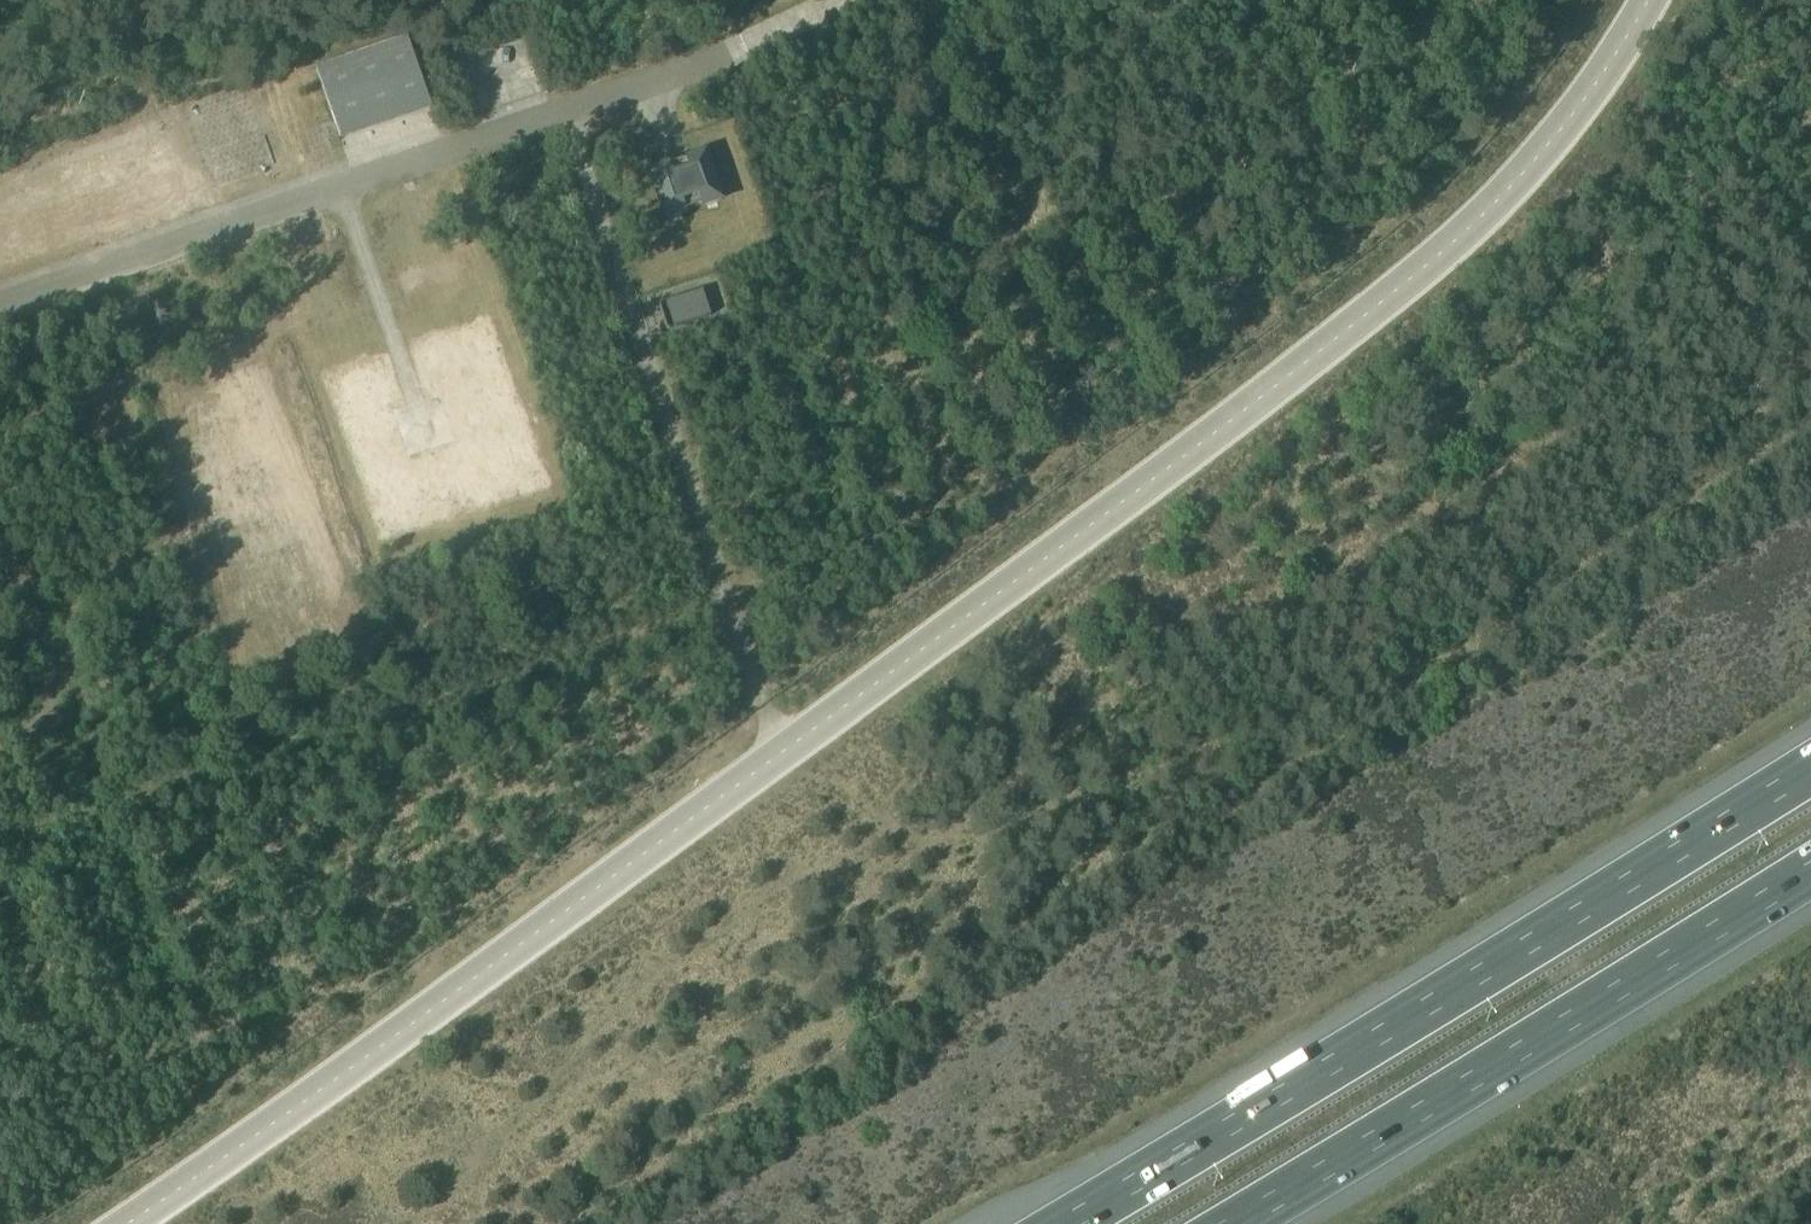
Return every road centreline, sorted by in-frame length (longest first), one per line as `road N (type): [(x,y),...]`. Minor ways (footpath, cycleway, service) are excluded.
road 1 (motorway): [(1810,772),(1067,1223)]
road 2 (motorway): [(1233,1223),(1810,870)]

